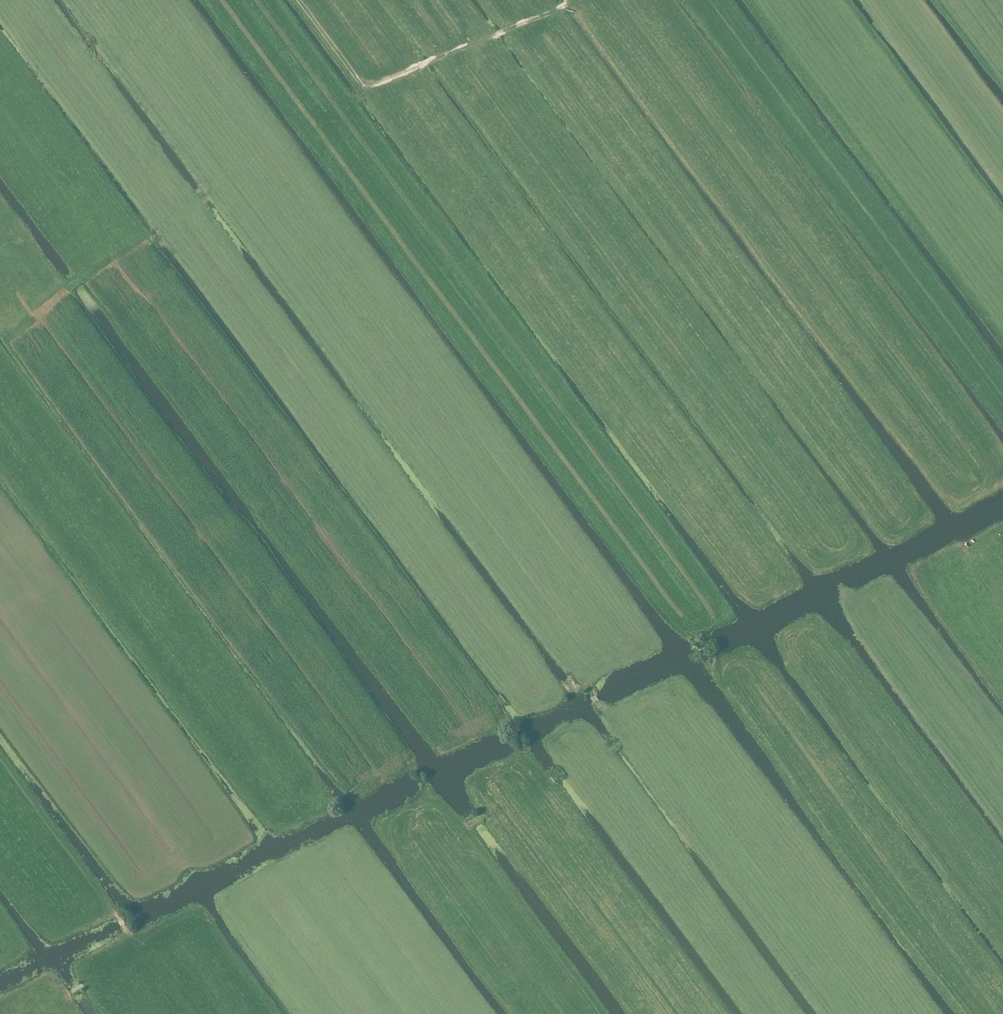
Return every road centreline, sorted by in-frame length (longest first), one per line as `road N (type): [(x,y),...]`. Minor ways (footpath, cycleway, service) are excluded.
road 1 (track): [(365,89),(563,10)]

